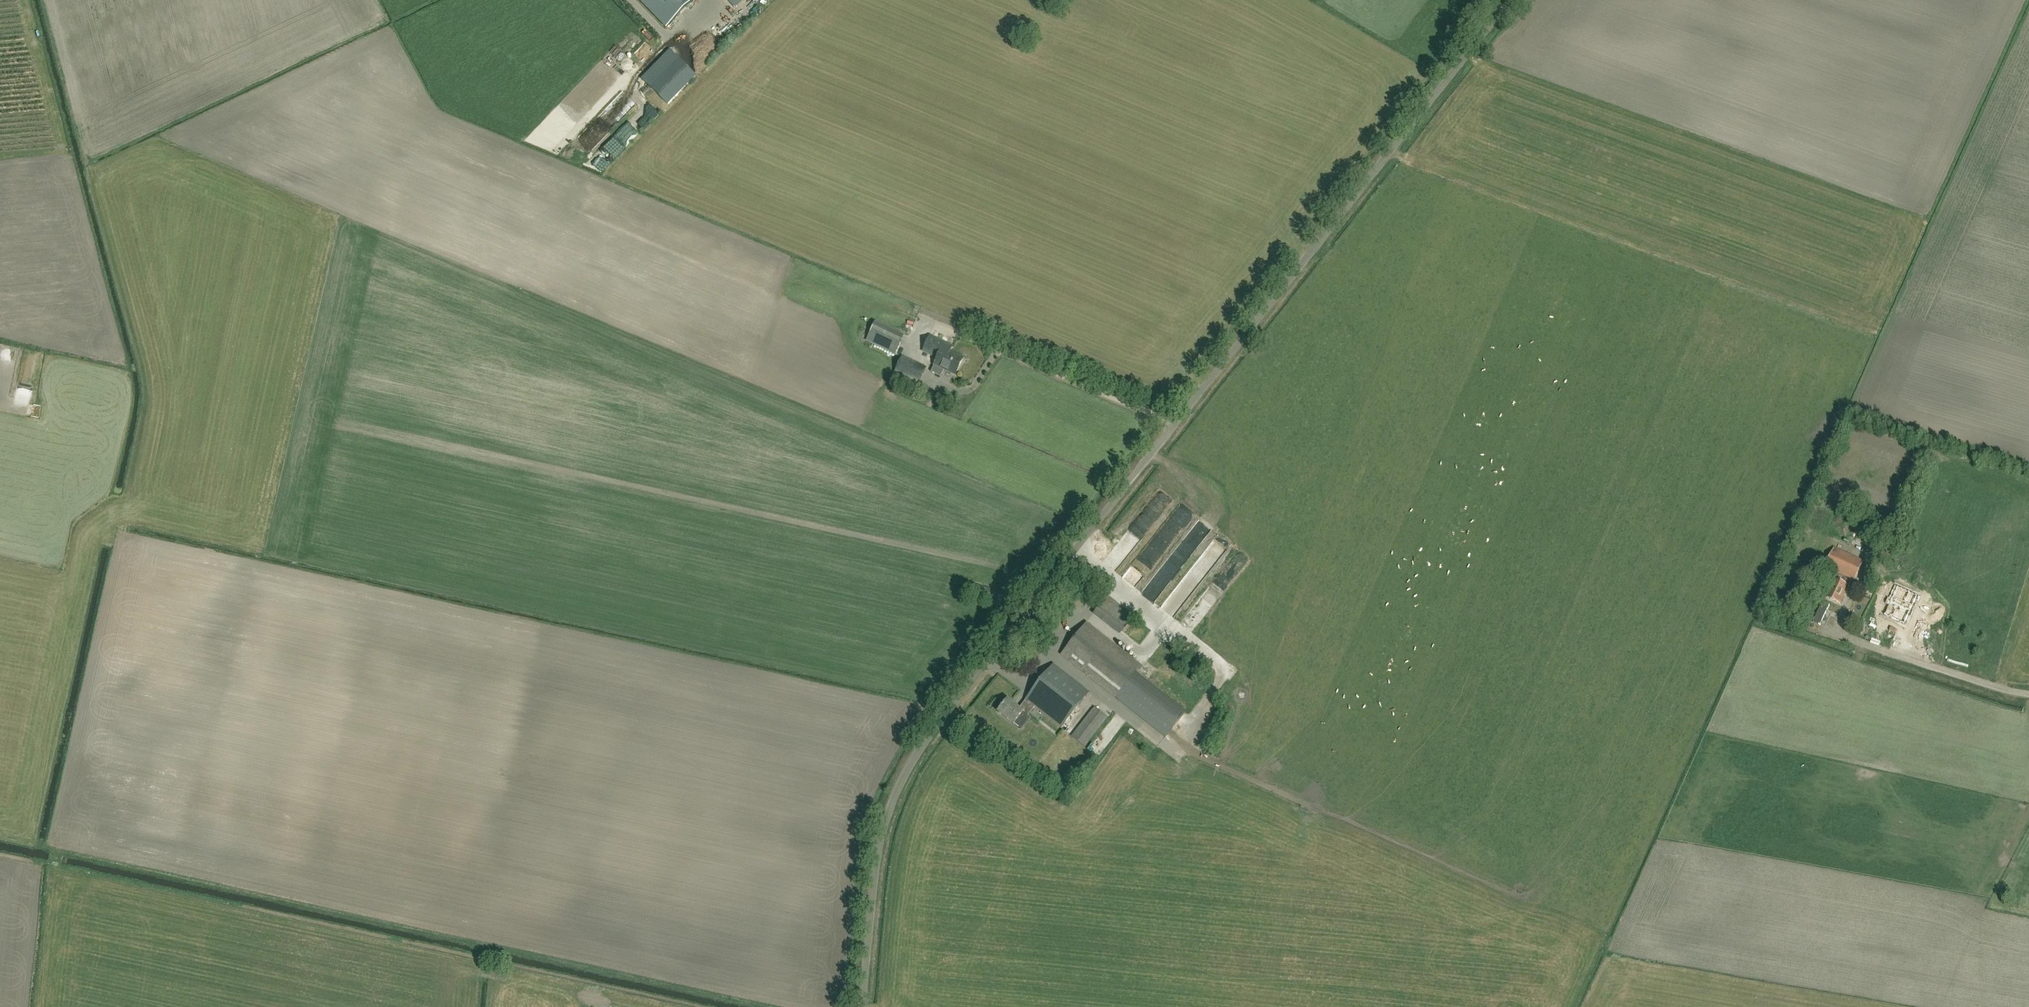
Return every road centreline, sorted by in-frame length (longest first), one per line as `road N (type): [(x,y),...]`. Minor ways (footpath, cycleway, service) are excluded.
road 1 (unclassified): [(867,1006),(886,825),(917,758),(1511,0)]

